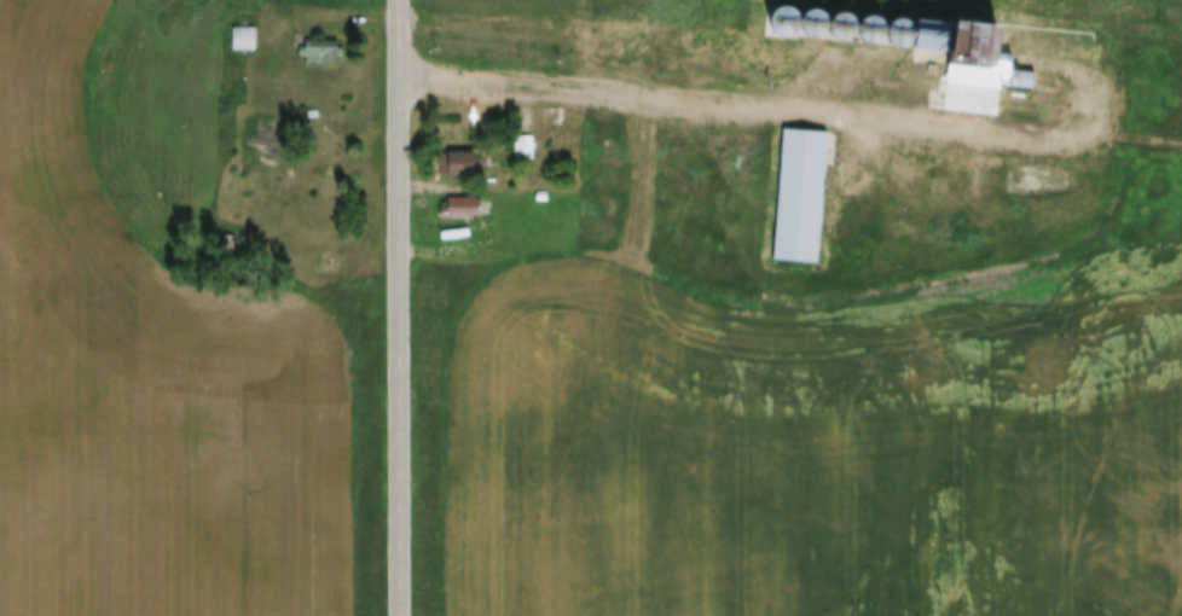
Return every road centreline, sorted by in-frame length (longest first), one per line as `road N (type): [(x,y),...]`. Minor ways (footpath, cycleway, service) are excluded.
road 1 (tertiary): [(400,615),(402,0)]

